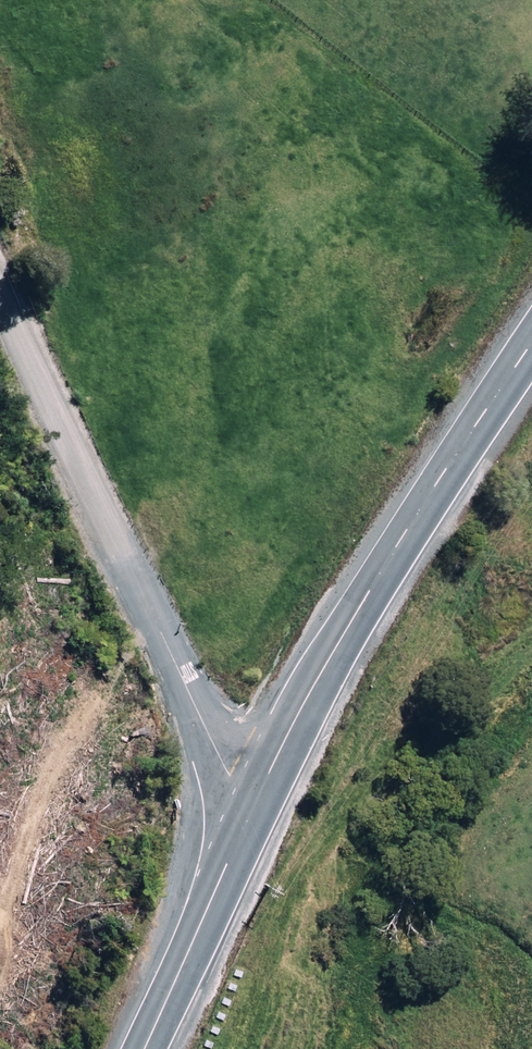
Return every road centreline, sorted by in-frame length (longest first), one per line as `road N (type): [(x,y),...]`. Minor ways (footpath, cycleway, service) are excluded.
road 1 (unclassified): [(269,780),(234,765),(206,736),(0,294)]
road 2 (secondary): [(269,780),(406,531),(531,344)]
road 3 (secondary): [(269,780),(143,1048)]

